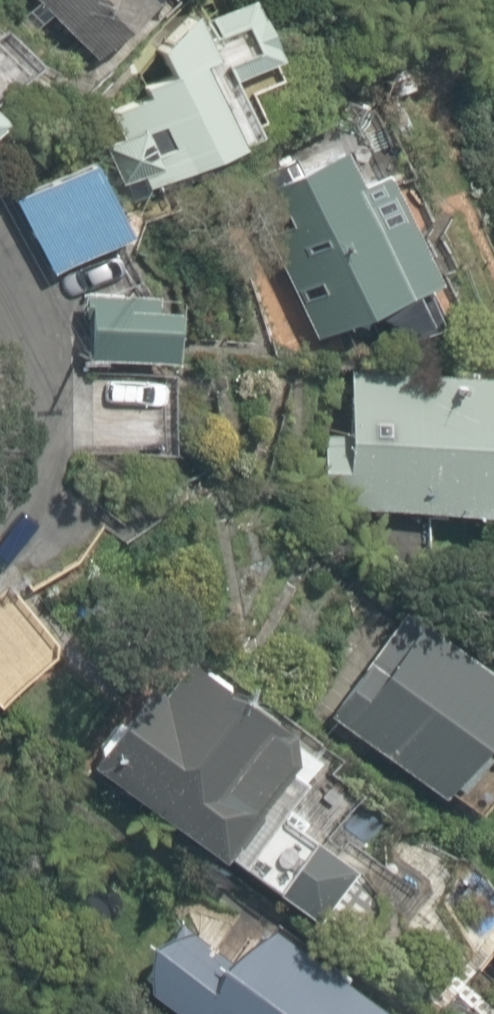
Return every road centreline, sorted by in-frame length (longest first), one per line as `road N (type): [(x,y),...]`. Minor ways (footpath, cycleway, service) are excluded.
road 1 (residential): [(0,272),(33,371),(21,486),(0,525)]

